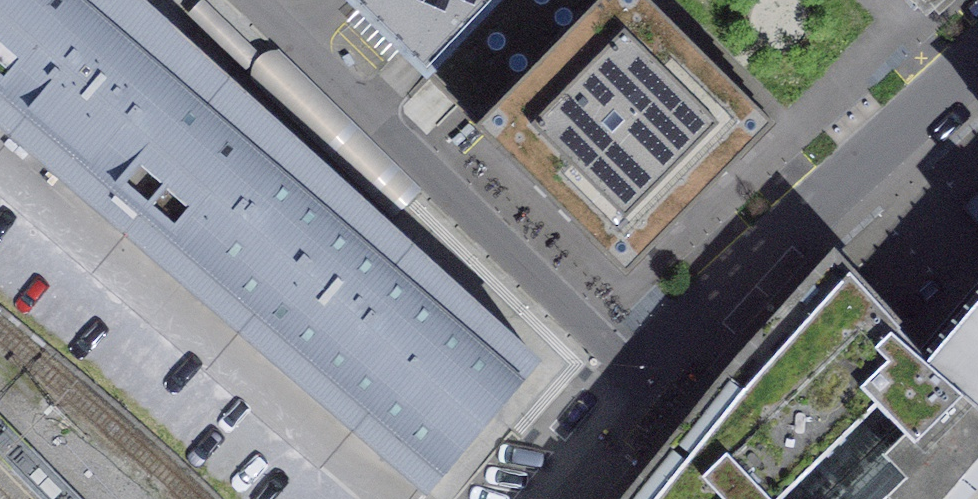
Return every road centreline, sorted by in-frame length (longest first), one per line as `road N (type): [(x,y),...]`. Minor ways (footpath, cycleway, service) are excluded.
road 1 (residential): [(254,0),(642,382)]
road 2 (residential): [(382,498),(0,163)]
road 3 (residential): [(977,48),(741,267),(642,382)]
road 4 (residential): [(642,382),(552,498)]

